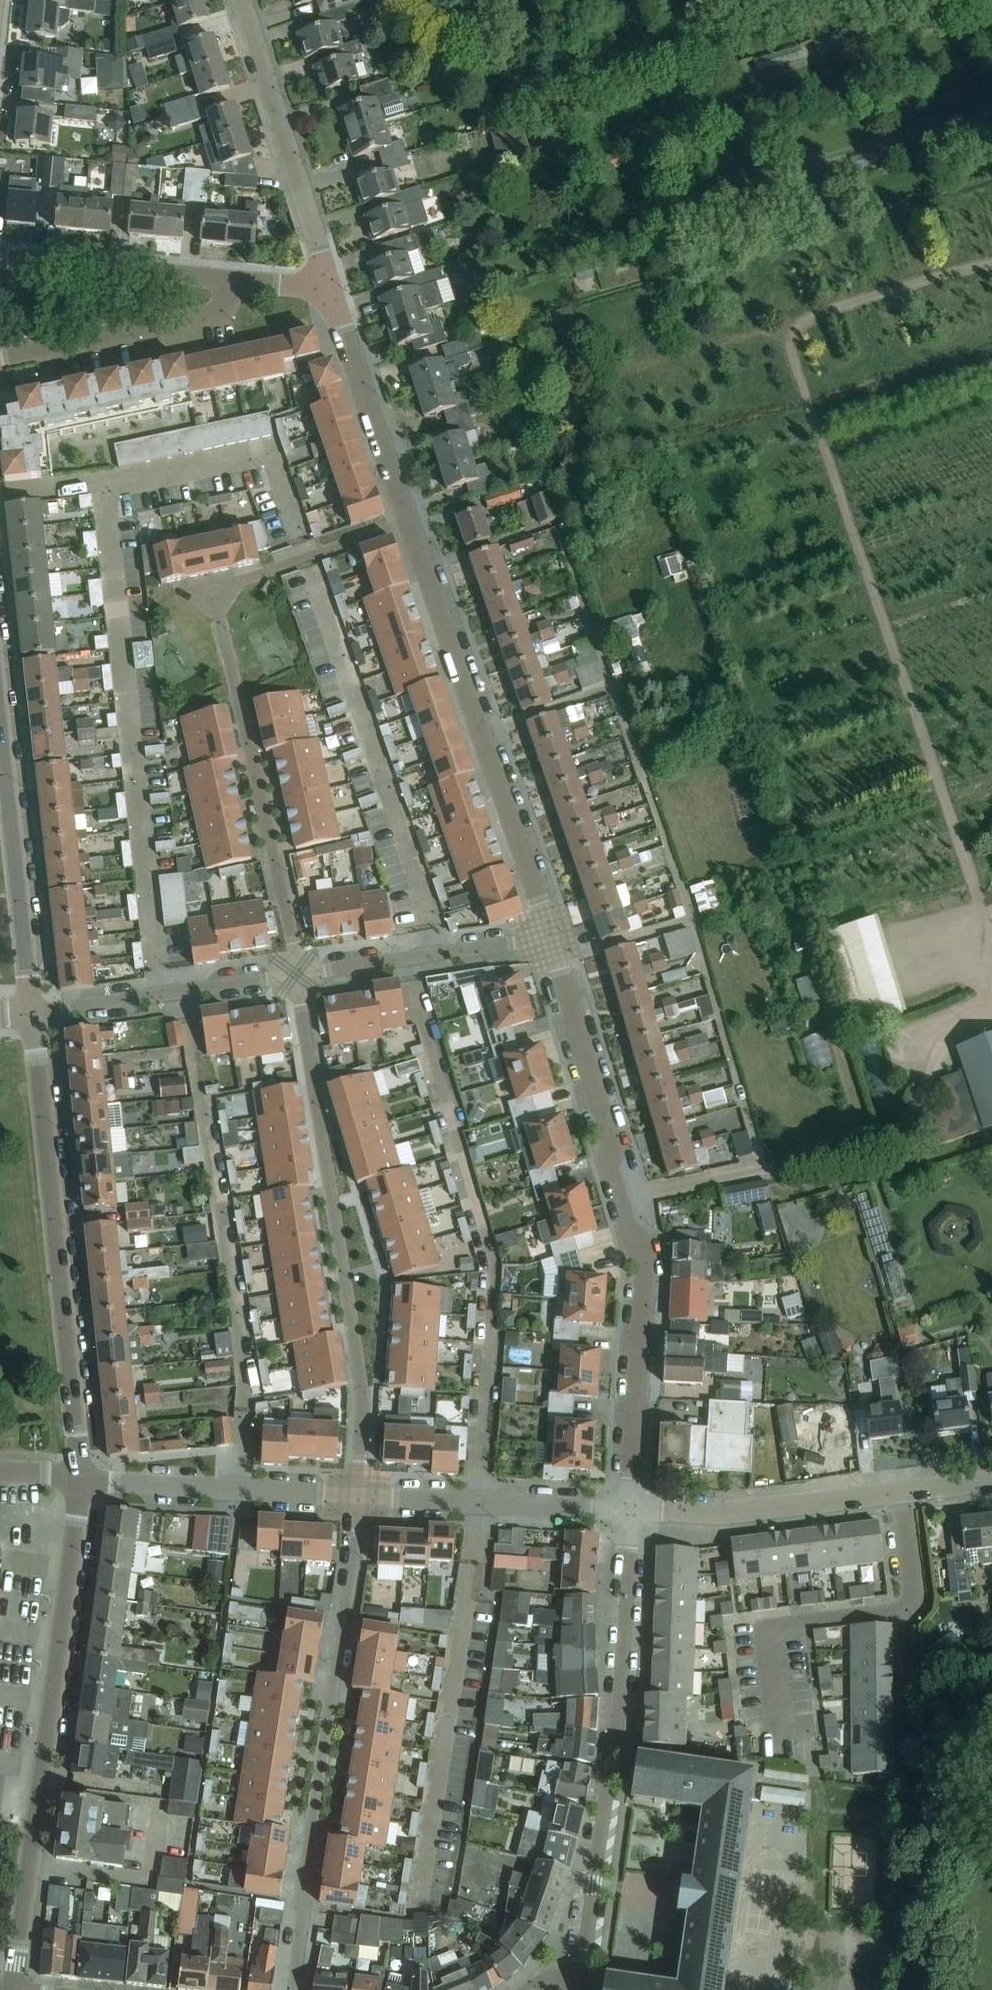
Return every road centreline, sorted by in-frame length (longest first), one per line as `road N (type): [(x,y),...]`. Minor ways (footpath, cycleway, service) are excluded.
road 1 (residential): [(407,521),(236,580),(221,610),(294,969)]
road 2 (residential): [(363,1497),(365,1399),(294,969)]
road 3 (tertiary): [(10,1989),(77,1477)]
road 4 (residential): [(291,1989),(363,1497)]
road 5 (tertiary): [(77,1477),(32,1014)]
road 6 (residential): [(582,1956),(616,1762),(633,1505)]
road 7 (residential): [(548,929),(407,521)]
road 8 (unclassified): [(633,1505),(991,1485)]
road 9 (residential): [(633,1505),(644,1257),(617,1206)]
road 10 (residential): [(331,290),(241,0)]
road 11 (tertiary): [(32,1014),(0,723)]
road 12 (residential): [(617,1206),(605,1160),(612,1143),(548,929)]
road 13 (residential): [(77,1477),(363,1497)]
road 14 (unclassified): [(633,1505),(363,1497)]
road 15 (unclassified): [(294,969),(32,1014)]
road 16 (residential): [(617,1206),(870,1146)]
road 17 (residential): [(0,358),(215,312),(241,283)]
road 18 (residential): [(548,929),(294,969)]
road 19 (residential): [(407,521),(331,290)]
road 20 (residential): [(241,283),(0,258)]

